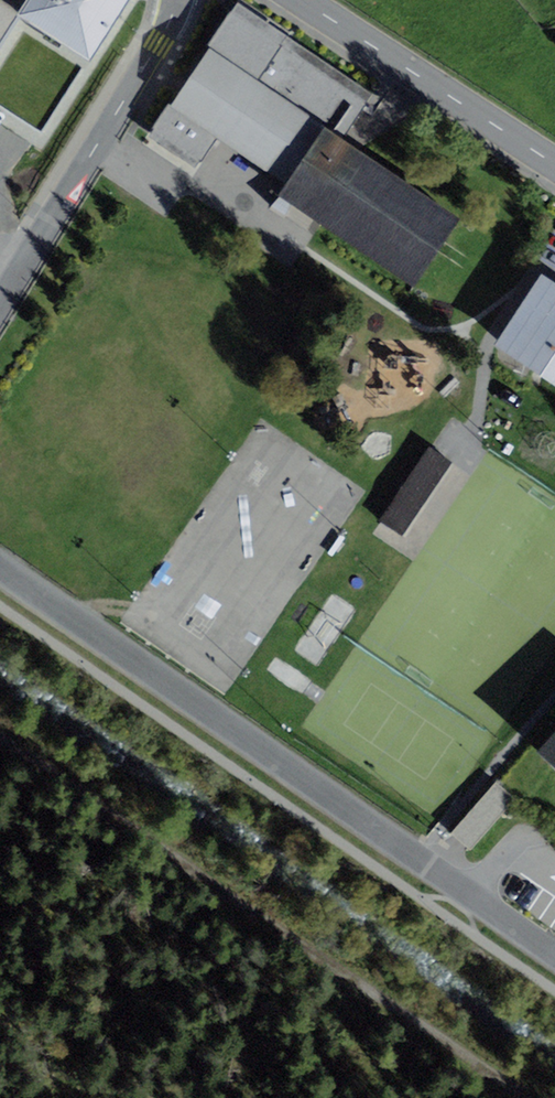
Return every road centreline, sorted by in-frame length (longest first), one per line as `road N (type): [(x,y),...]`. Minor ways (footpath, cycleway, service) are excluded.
road 1 (unclassified): [(0,567),(554,953)]
road 2 (track): [(0,738),(527,1097)]
road 3 (unclassified): [(177,0),(23,269)]
road 4 (unclassified): [(302,0),(554,163)]

